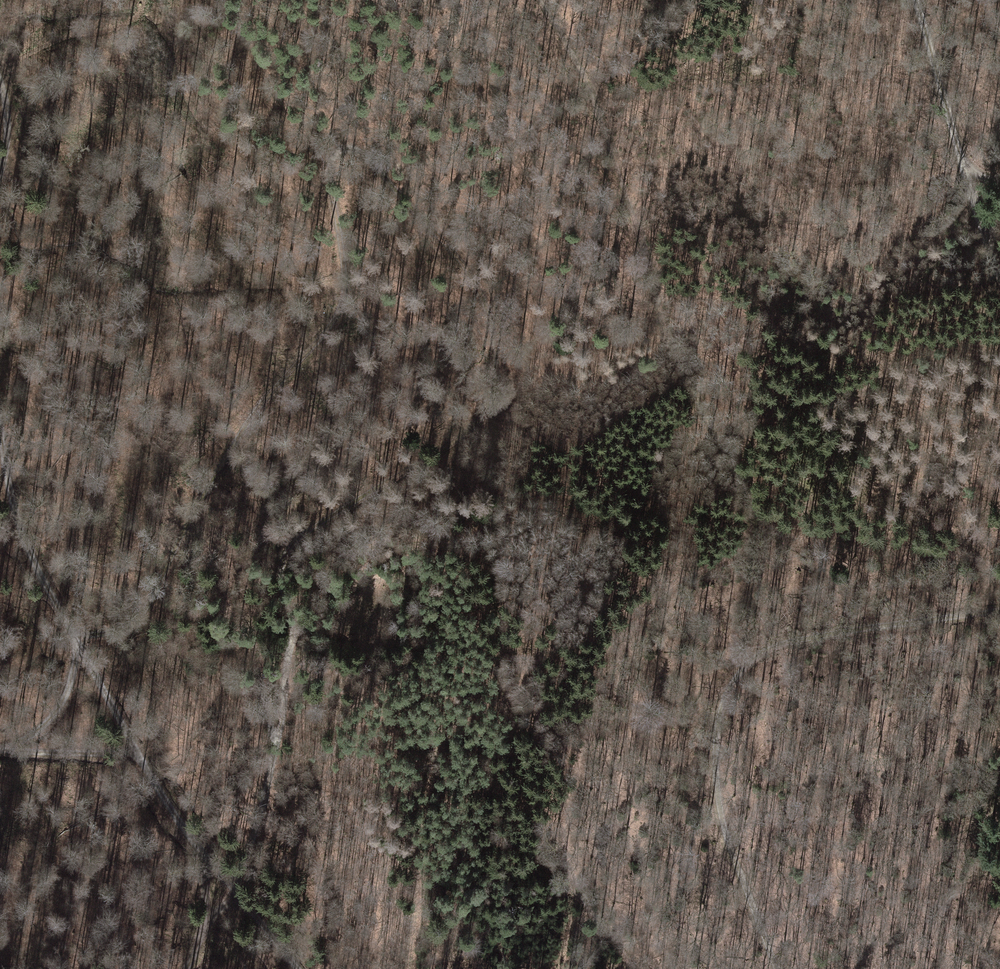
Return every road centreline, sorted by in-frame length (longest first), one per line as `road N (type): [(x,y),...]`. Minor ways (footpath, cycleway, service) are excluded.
road 1 (track): [(186,968),(207,916),(232,899),(263,818),(297,629),(277,579),(289,543),(475,434),(496,411),(488,299),(459,256),(353,142),(334,145),(323,172),(344,274),(338,313),(241,425),(151,603),(129,626),(77,640)]
road 2 (track): [(0,428),(22,533),(47,587),(232,899),(289,968)]
road 3 (track): [(776,968),(714,778),(737,676),(788,639),(999,610)]
road 4 (track): [(633,968),(575,886),(569,859),(567,832),(598,698),(629,624),(692,571),(731,558),(750,532),(747,508)]
road 5 (track): [(747,508),(680,354),(580,66),(540,0)]
road 6 (track): [(914,0),(999,272)]
road 7 (track): [(0,748),(146,757)]
road 8 (track): [(0,747),(28,740),(59,710),(77,640)]

